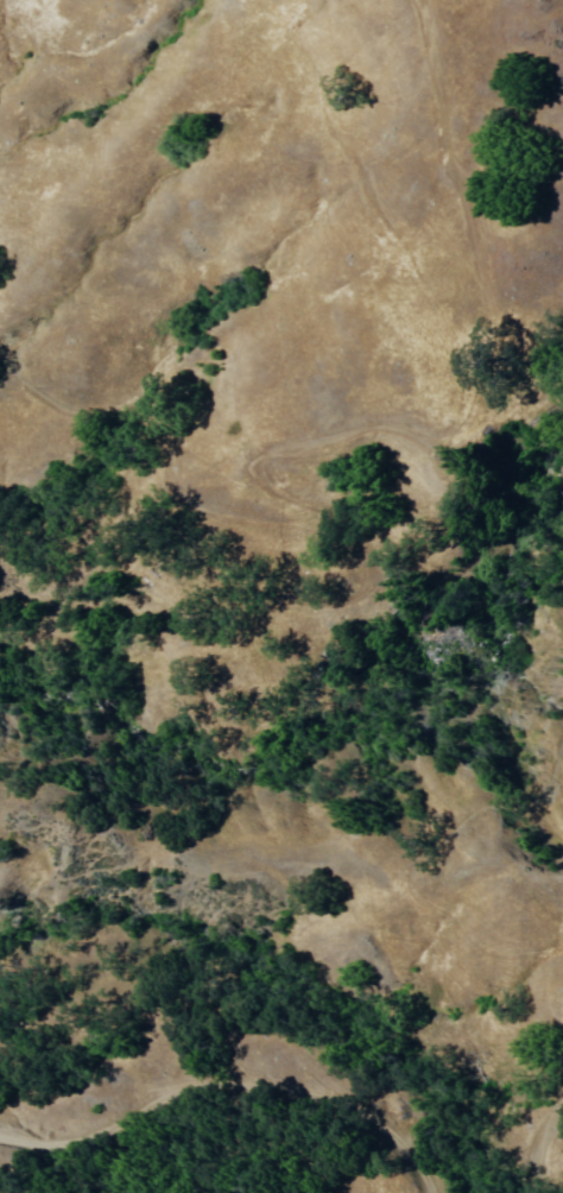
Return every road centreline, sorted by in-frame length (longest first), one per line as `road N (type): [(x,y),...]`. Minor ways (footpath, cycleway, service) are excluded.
road 1 (track): [(0,1141),(75,1145),(189,1093),(266,1091),(342,1104),(403,1145),(433,1192)]

